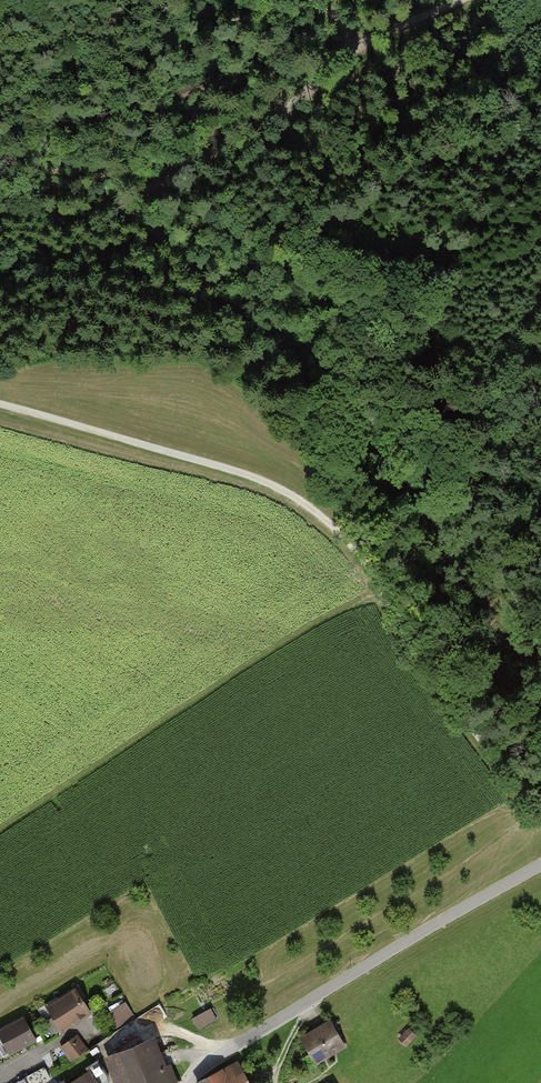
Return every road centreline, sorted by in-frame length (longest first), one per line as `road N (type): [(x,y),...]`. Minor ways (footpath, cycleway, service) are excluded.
road 1 (track): [(0,219),(127,204),(260,129),(360,51),(465,0)]
road 2 (track): [(0,830),(378,584)]
road 3 (unclassified): [(540,867),(380,958),(186,1082)]
road 4 (track): [(0,406),(258,481),(351,545)]
road 5 (track): [(127,204),(194,270),(320,352),(361,402),(395,464)]
road 6 (track): [(351,545),(540,817)]
road 7 (track): [(540,215),(443,228),(412,251)]

